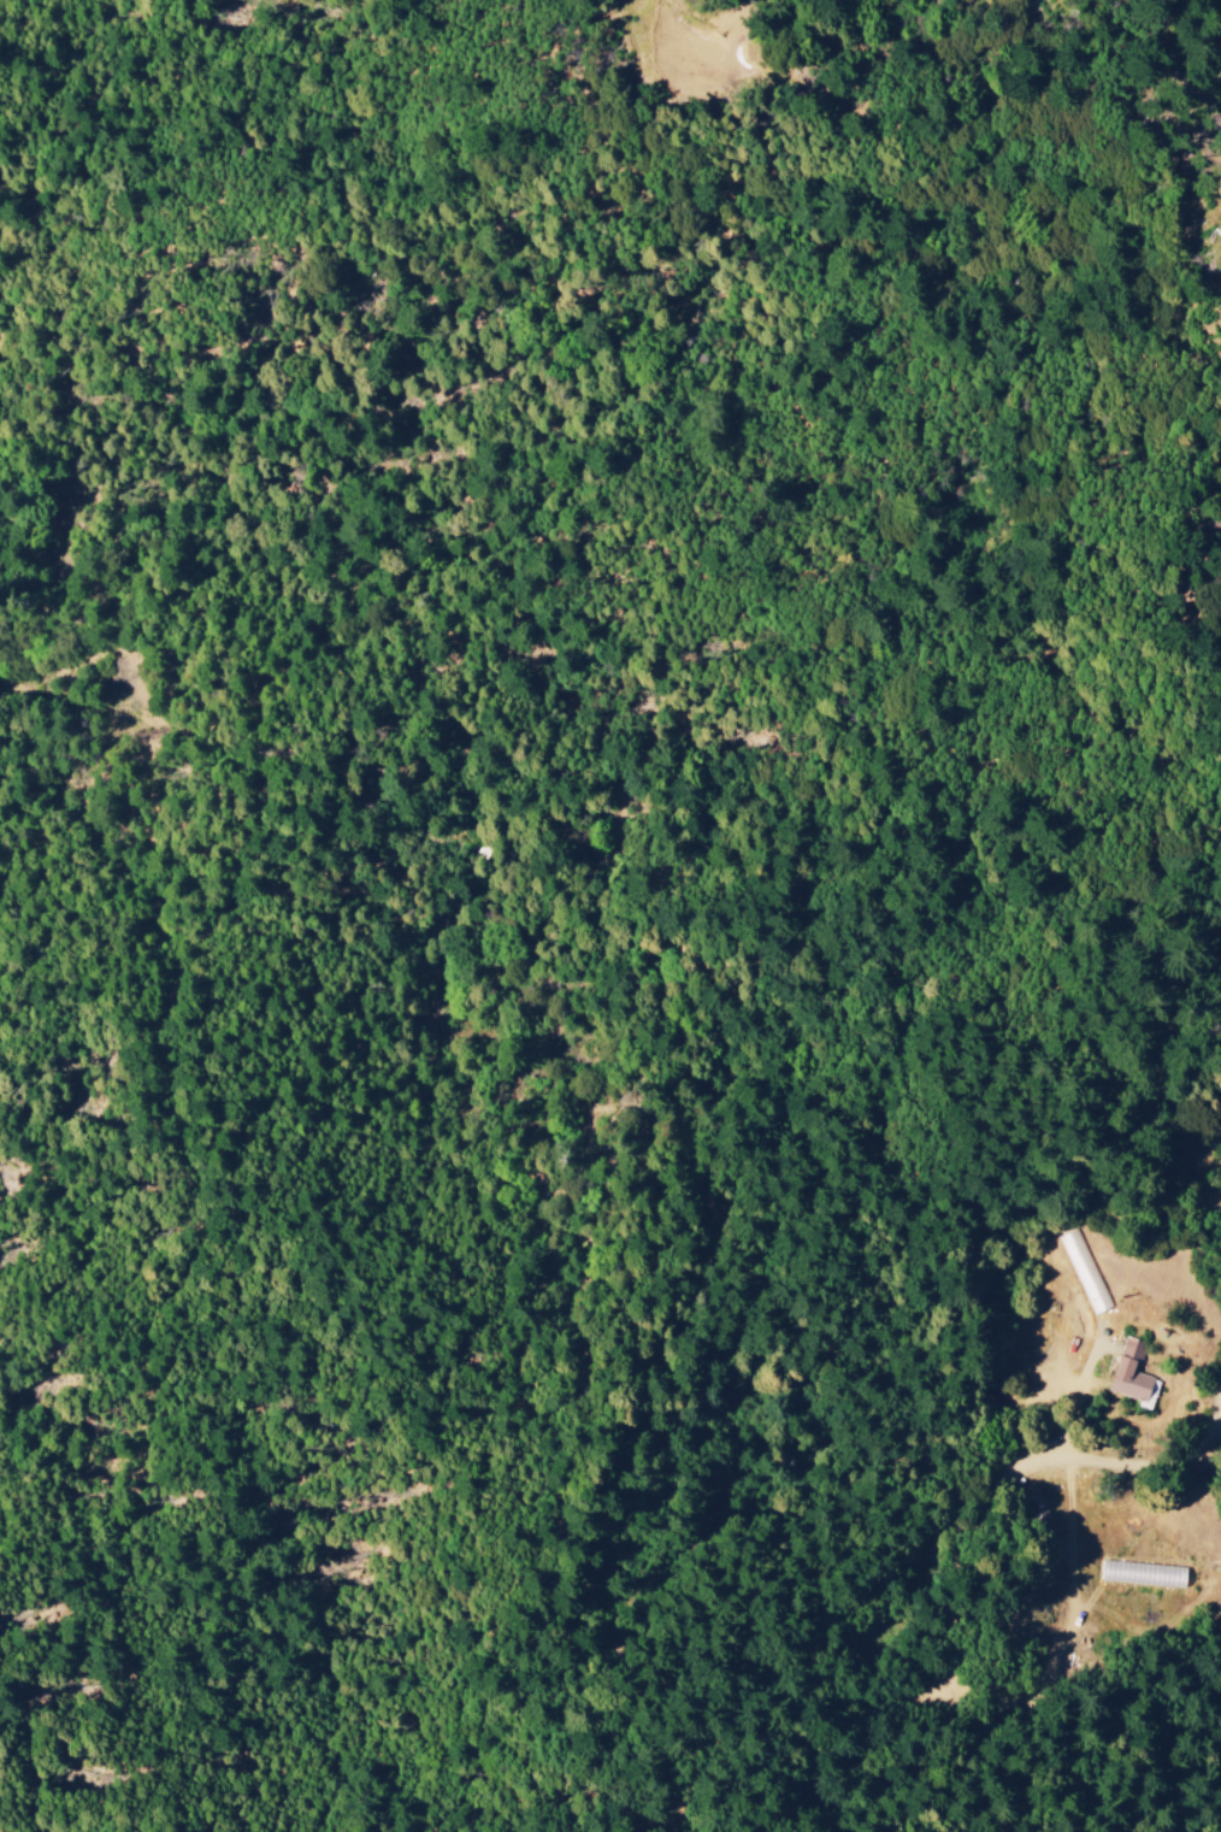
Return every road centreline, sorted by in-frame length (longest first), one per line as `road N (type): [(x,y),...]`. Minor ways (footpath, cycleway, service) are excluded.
road 1 (track): [(906,1831),(893,1801),(908,1774),(1027,1701),(1131,1550),(1180,1506),(1220,1389)]

